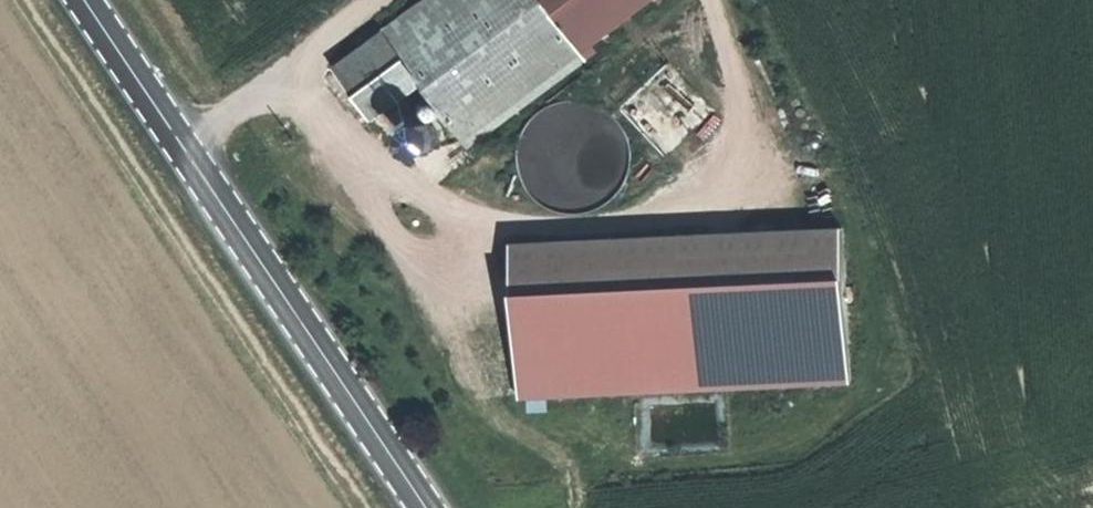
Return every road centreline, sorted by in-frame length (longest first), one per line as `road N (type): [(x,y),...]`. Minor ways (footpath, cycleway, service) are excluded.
road 1 (secondary): [(430,507),(92,0)]

